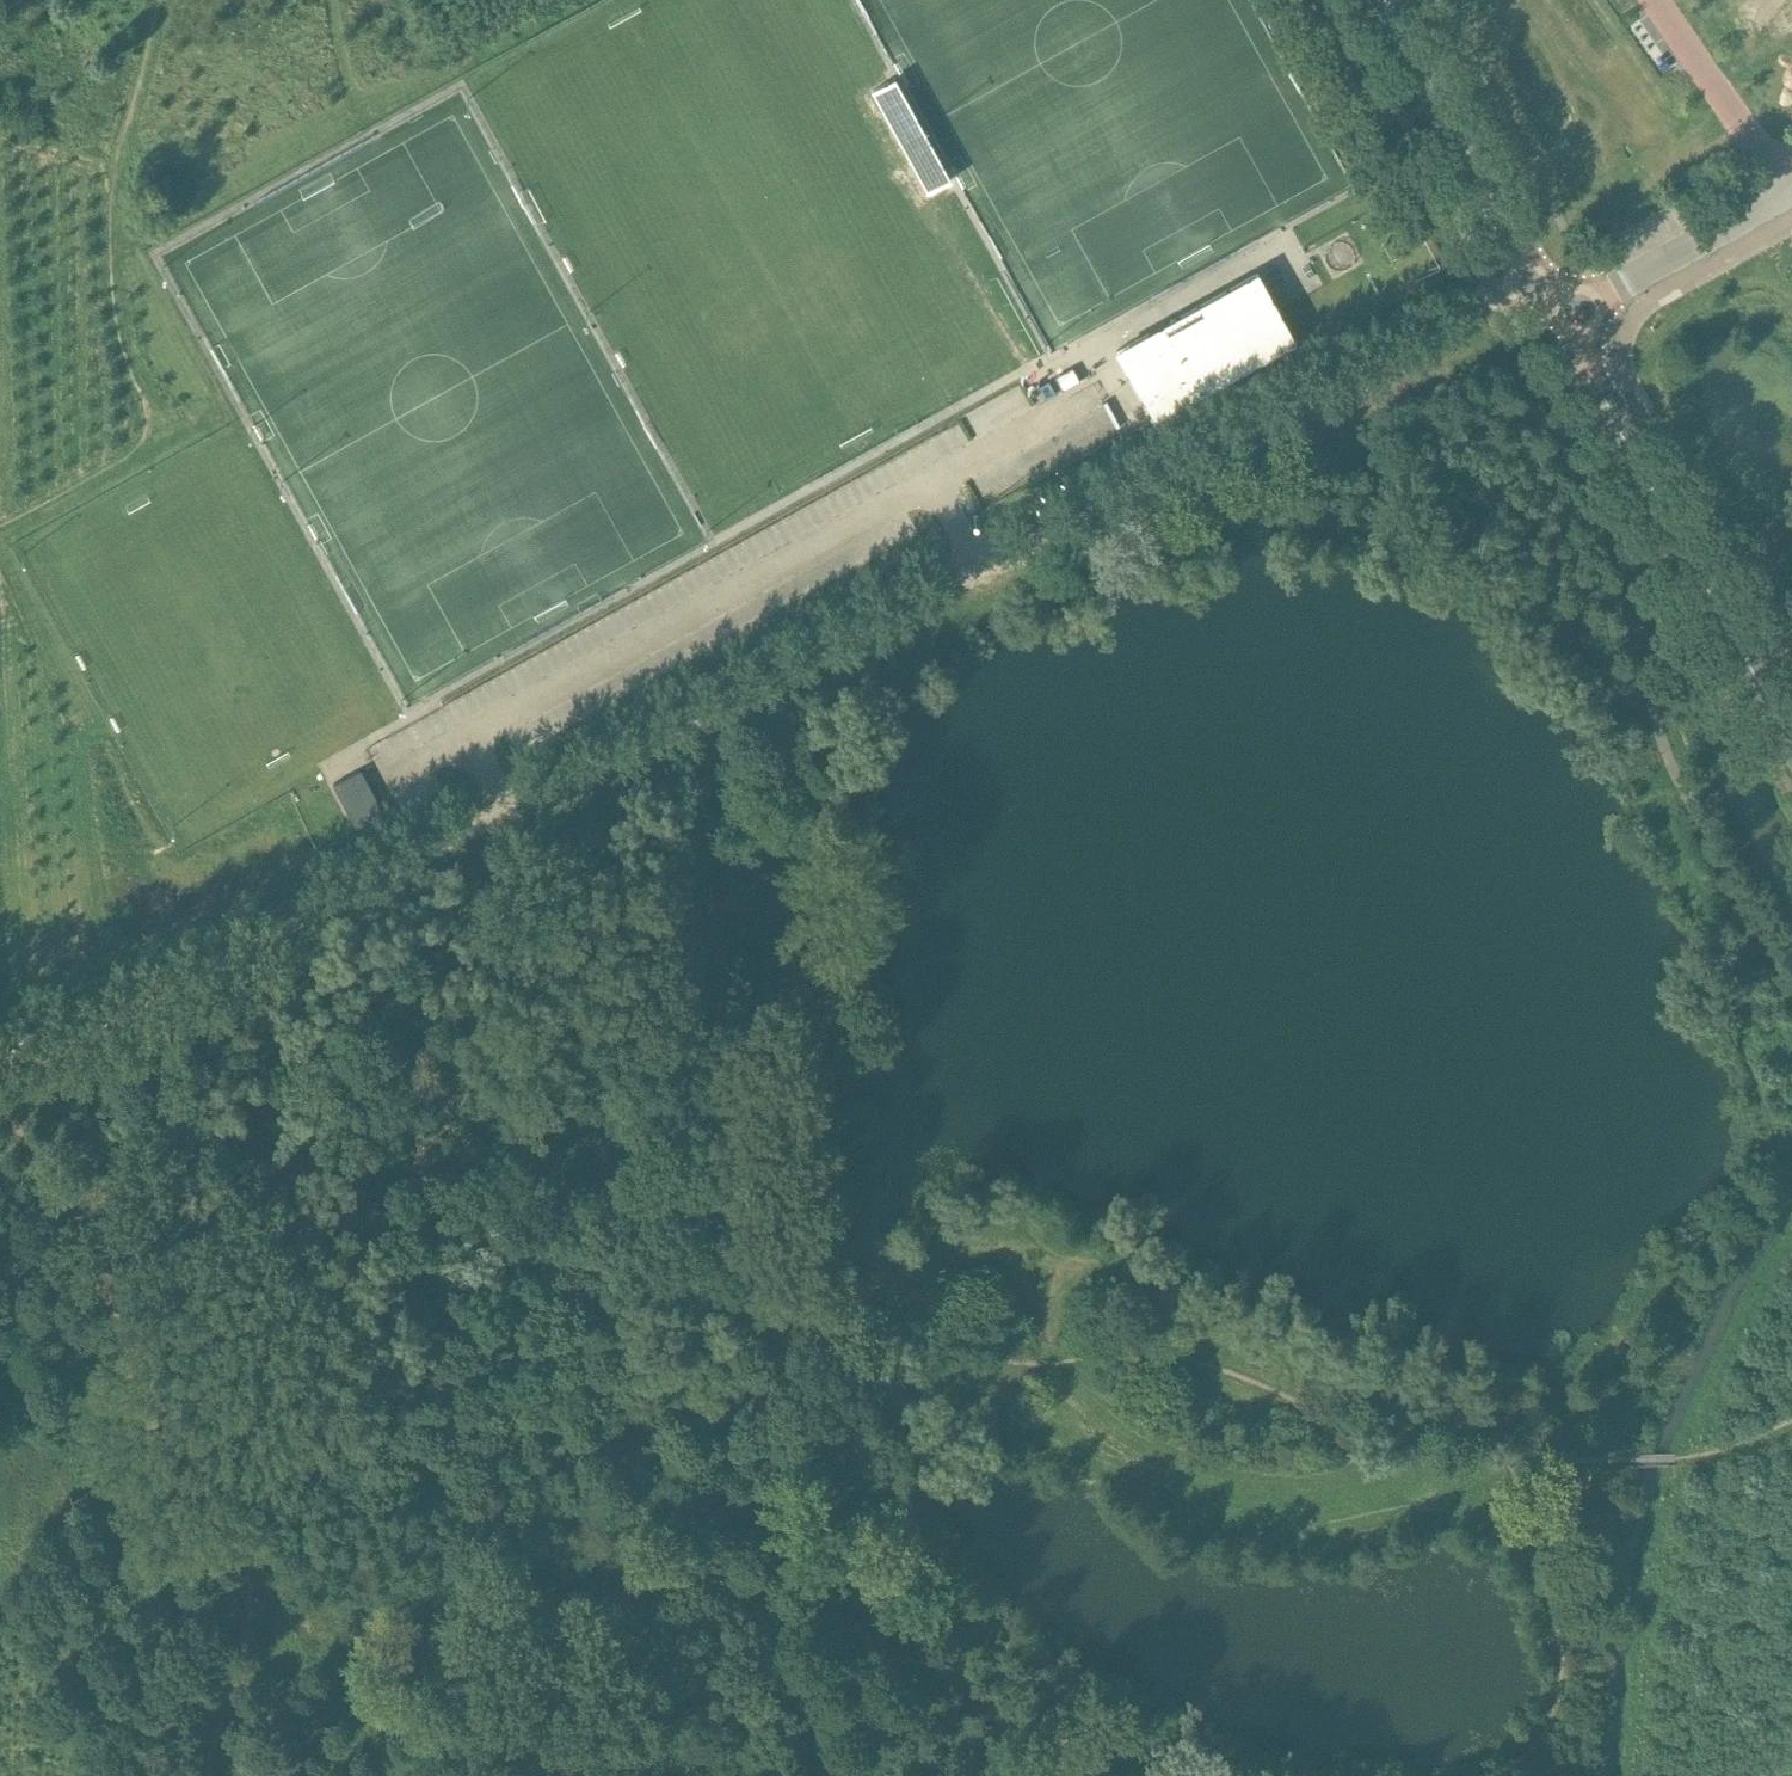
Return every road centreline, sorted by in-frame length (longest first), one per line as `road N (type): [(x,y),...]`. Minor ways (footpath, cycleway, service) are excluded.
road 1 (unclassified): [(0,1052),(115,1026),(1534,279)]
road 2 (tertiary): [(1791,749),(1560,318)]
road 3 (tertiary): [(1534,279),(1384,0)]
road 4 (residential): [(1560,318),(1783,191)]
road 5 (residential): [(1783,191),(1656,0)]

